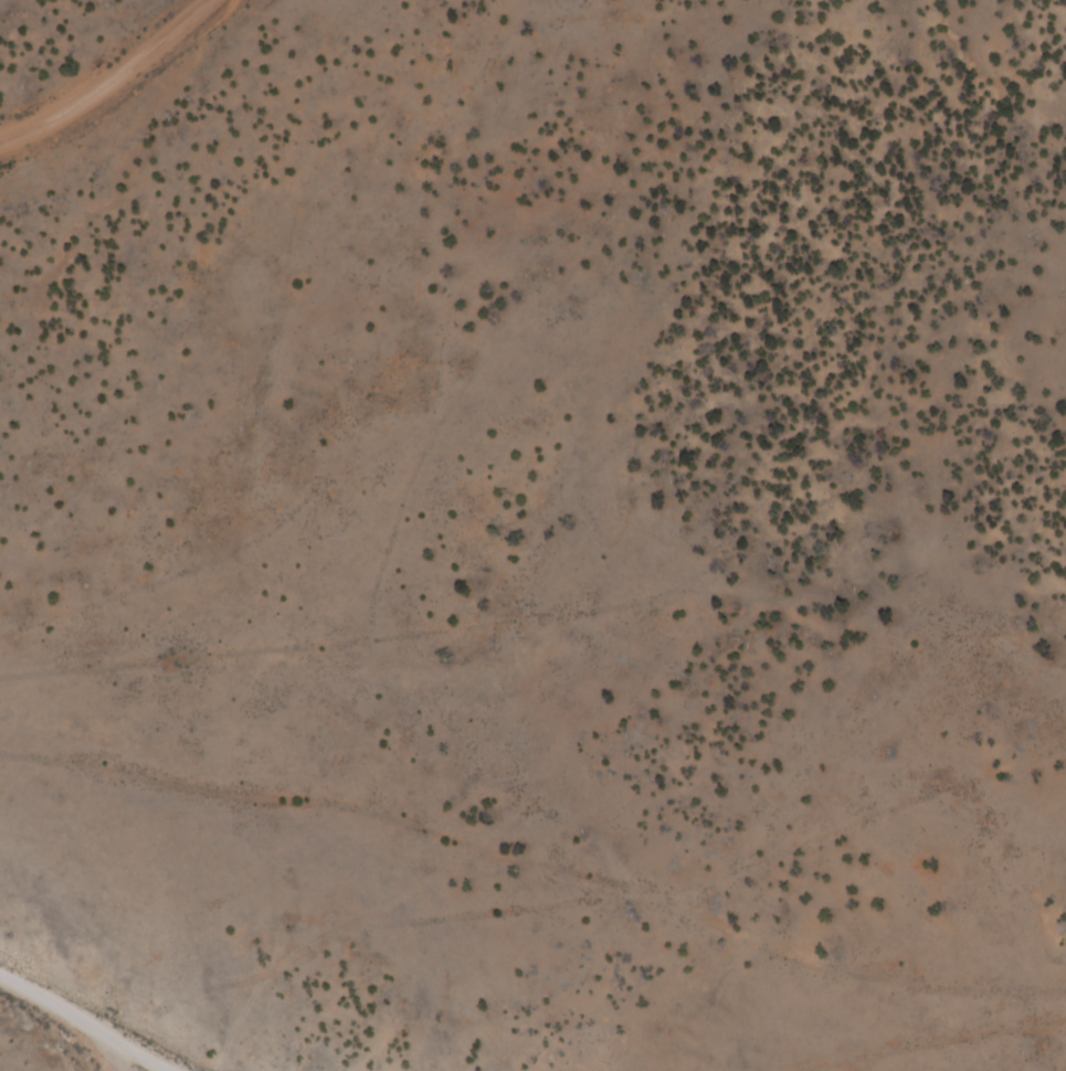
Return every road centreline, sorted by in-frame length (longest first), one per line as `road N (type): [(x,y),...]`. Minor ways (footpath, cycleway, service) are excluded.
road 1 (residential): [(1065,1025),(778,1070)]

